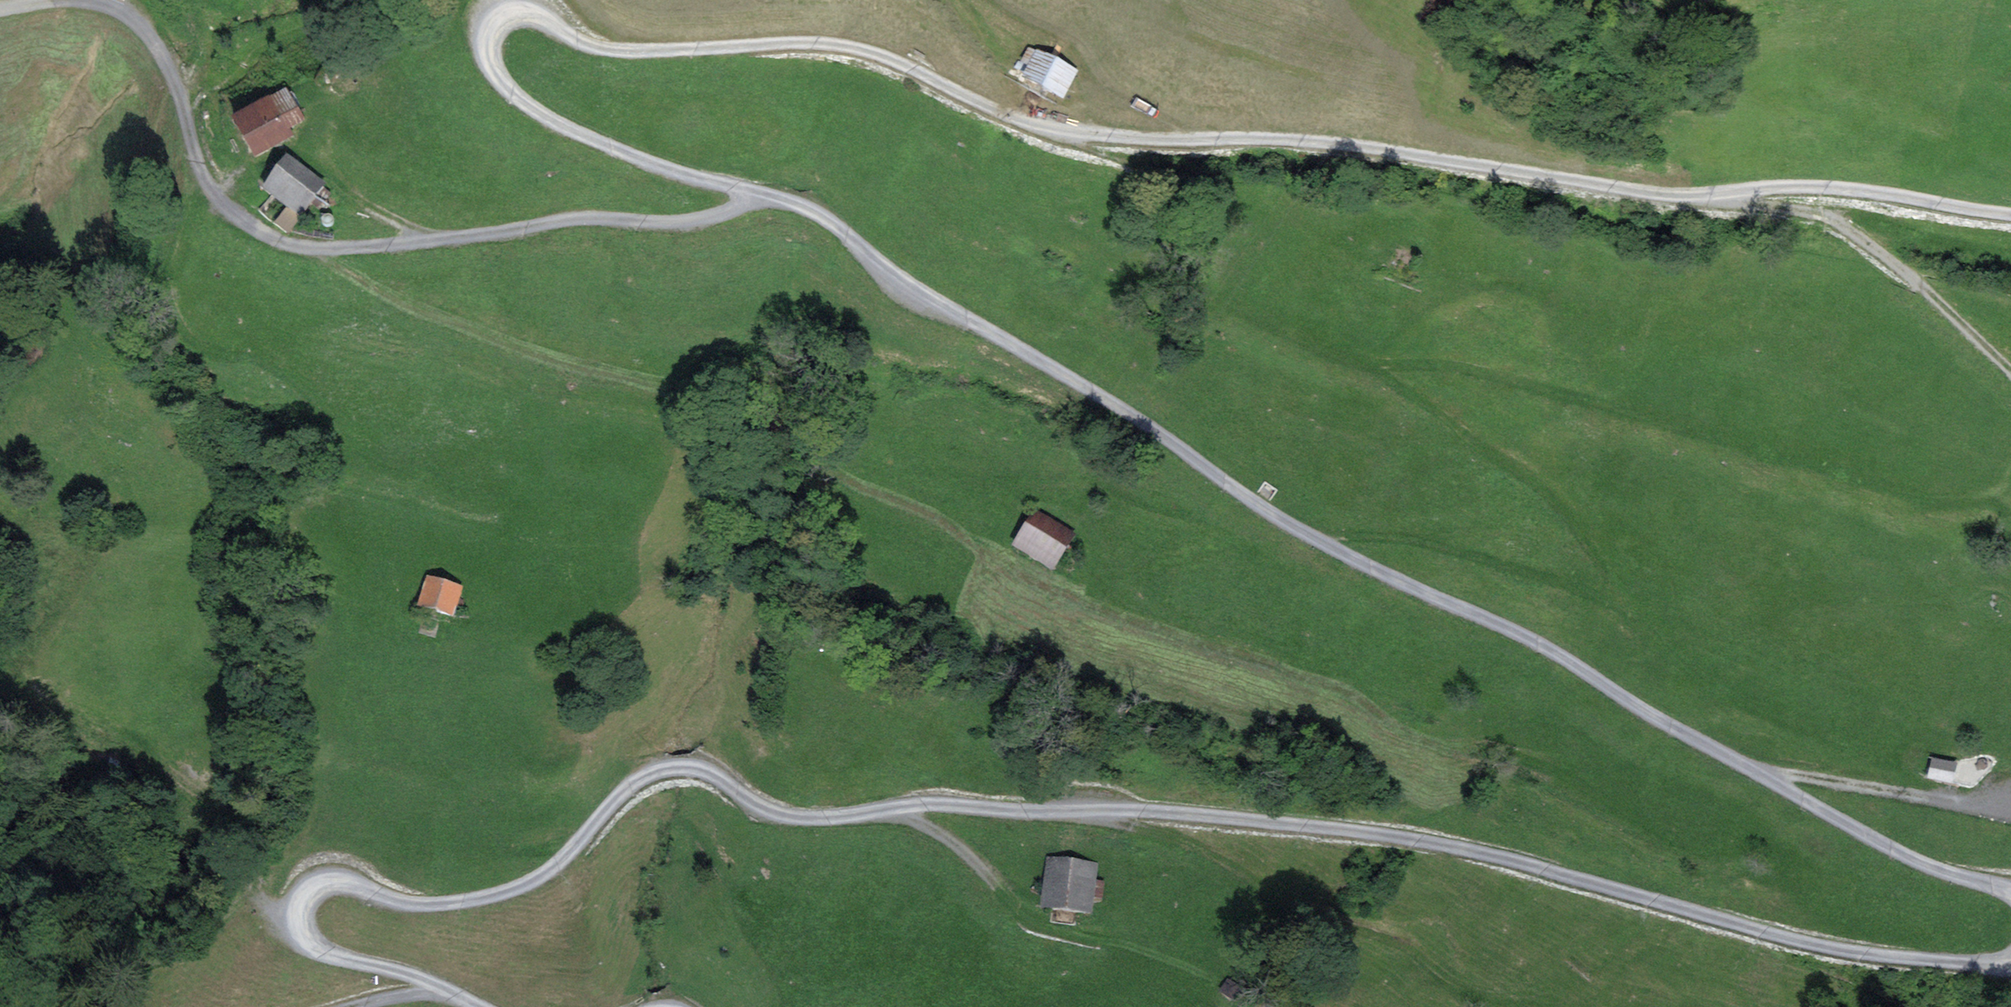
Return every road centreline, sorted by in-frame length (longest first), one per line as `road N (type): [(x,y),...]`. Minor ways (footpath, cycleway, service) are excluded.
road 1 (residential): [(2010,891),(1877,842),(1528,639),(1265,511),(879,264),(808,206),(651,164),(547,117),(502,82),(487,43),(495,25),(518,13),(608,50),(815,42),(887,58),(998,112),(1068,133),(1304,141),(1648,192),(1829,188),(2010,215)]
road 2 (residential): [(482,1006),(414,977),(319,954),(299,924),(305,898),(340,880),(426,905),(518,887),(557,863),(630,787),(682,768),(711,774),(771,812),(799,818),(919,805),(1138,810),(1384,834),(1490,854),(1792,940),(1919,960),(2010,961)]
road 3 (track): [(325,248),(424,311),(568,363),(678,391),(748,383),(772,394),(825,465),(946,516),(1030,581),(1349,692),(1437,746),(1550,766)]
road 4 (track): [(1315,538),(1425,540),(1546,574),(1636,611),(1706,684),(1841,742),(1886,756),(1921,752)]
road 5 (track): [(1371,367),(1460,367),(1643,410),(1940,498),(1996,501),(2010,514)]
road 6 (track): [(1636,611),(1542,487),(1411,391),(1242,307)]
road 7 (track): [(1222,524),(1139,501),(1097,475),(858,462),(833,470)]
road 8 (track): [(1084,812),(1181,836),(1297,906),(1408,944),(1431,968)]
road 9 (track): [(1709,195),(1827,217),(1935,292),(2010,367)]
road 10 (track): [(25,686),(41,702),(119,730),(227,811),(252,886)]
road 11 (track): [(899,807),(988,869),(1047,924),(1105,939)]
road 12 (track): [(1196,141),(1106,85),(1079,43),(1001,0)]
road 13 (track): [(1827,217),(2010,257)]
road 14 (track): [(443,238),(344,190),(328,161)]

